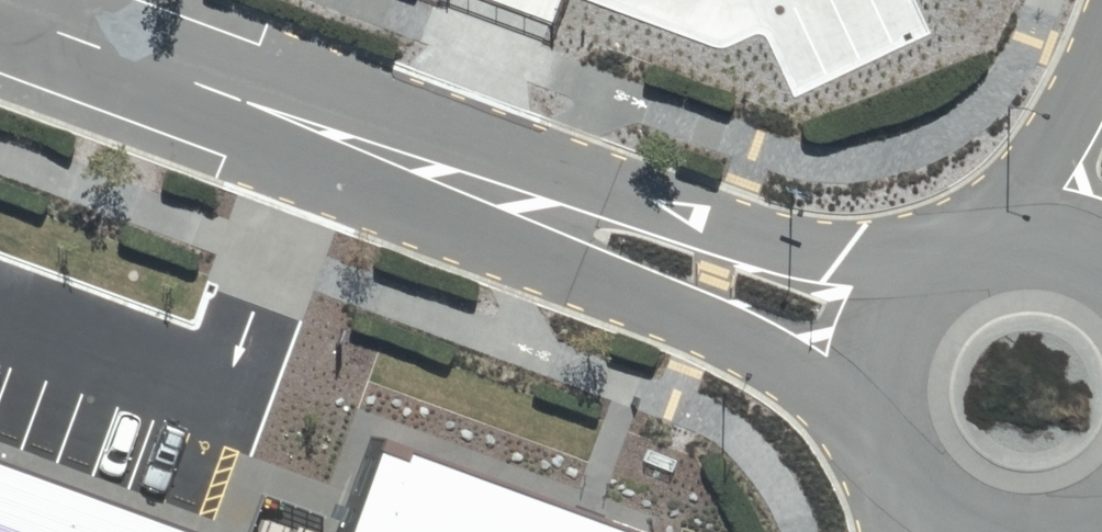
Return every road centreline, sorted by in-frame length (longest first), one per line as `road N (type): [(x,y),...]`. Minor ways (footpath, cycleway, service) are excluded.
road 1 (unclassified): [(904,441),(700,321),(278,150),(242,102)]
road 2 (unclassified): [(242,102),(294,83),(728,227),(953,279)]
road 3 (unclassified): [(0,14),(242,102)]
road 4 (unclassified): [(999,259),(1101,45)]
road 5 (unclassified): [(904,441),(895,397),(900,352),(920,311),(953,279)]
road 6 (unclassified): [(1089,515),(1049,527),(1004,525),(962,509),(928,480)]

